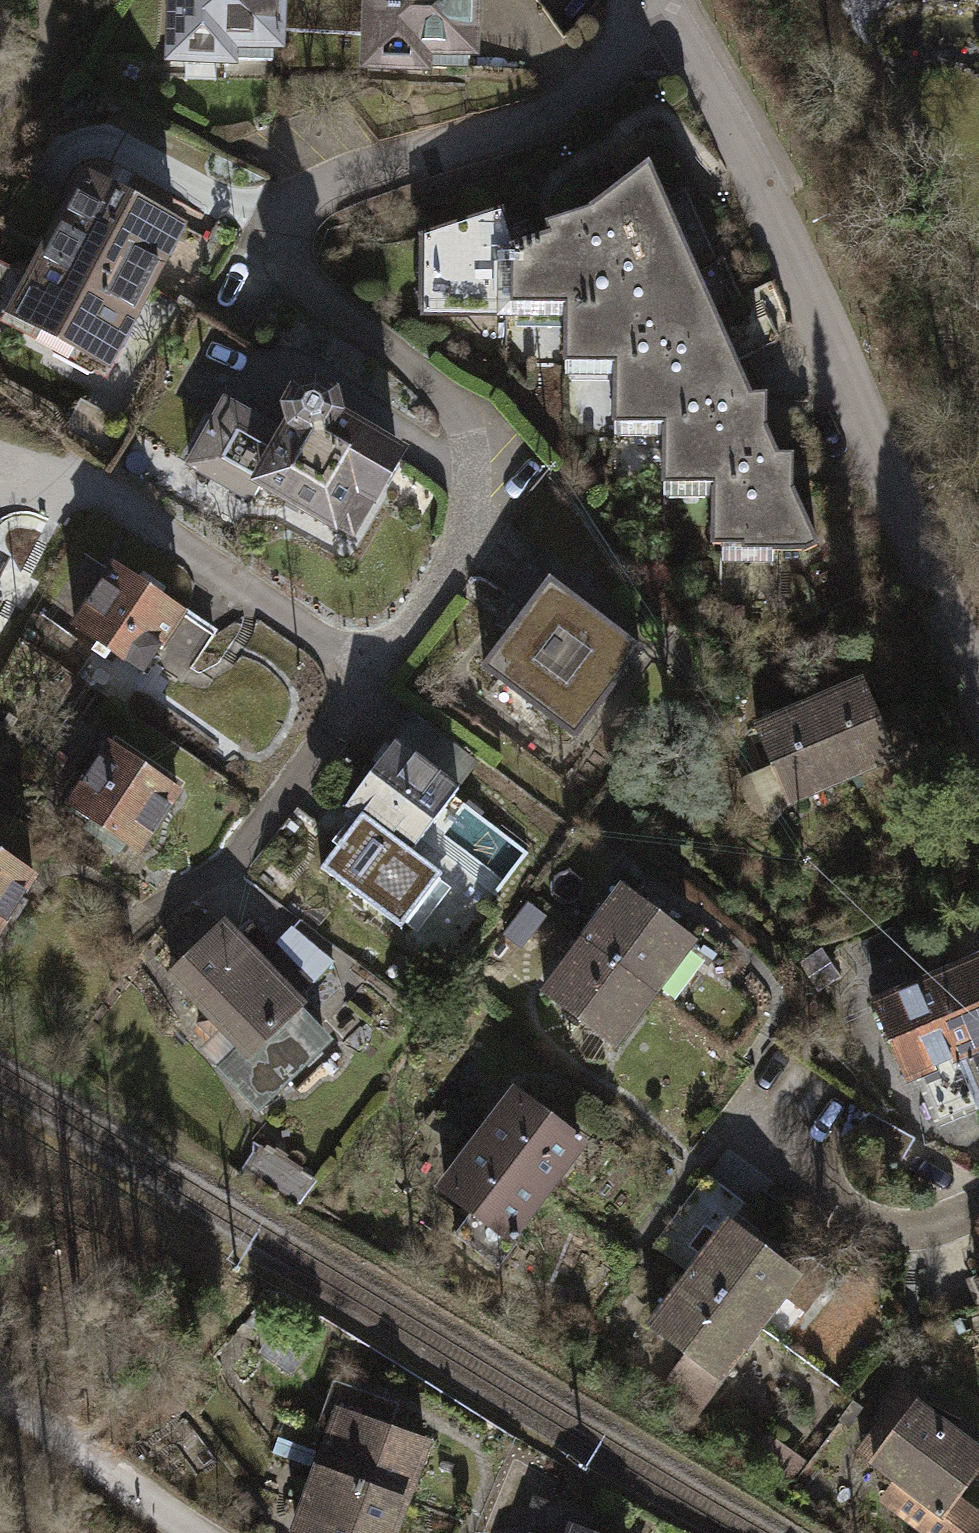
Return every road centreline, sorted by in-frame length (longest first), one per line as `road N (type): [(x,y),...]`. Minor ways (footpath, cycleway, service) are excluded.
road 1 (residential): [(667,17),(562,112),(338,181),(300,199),(279,228),(277,262),(294,286),(427,386),(465,427),(480,489),(463,549),(226,863),(140,915)]
road 2 (residential): [(667,17),(709,88),(978,708)]
road 3 (track): [(0,1408),(107,1480)]

